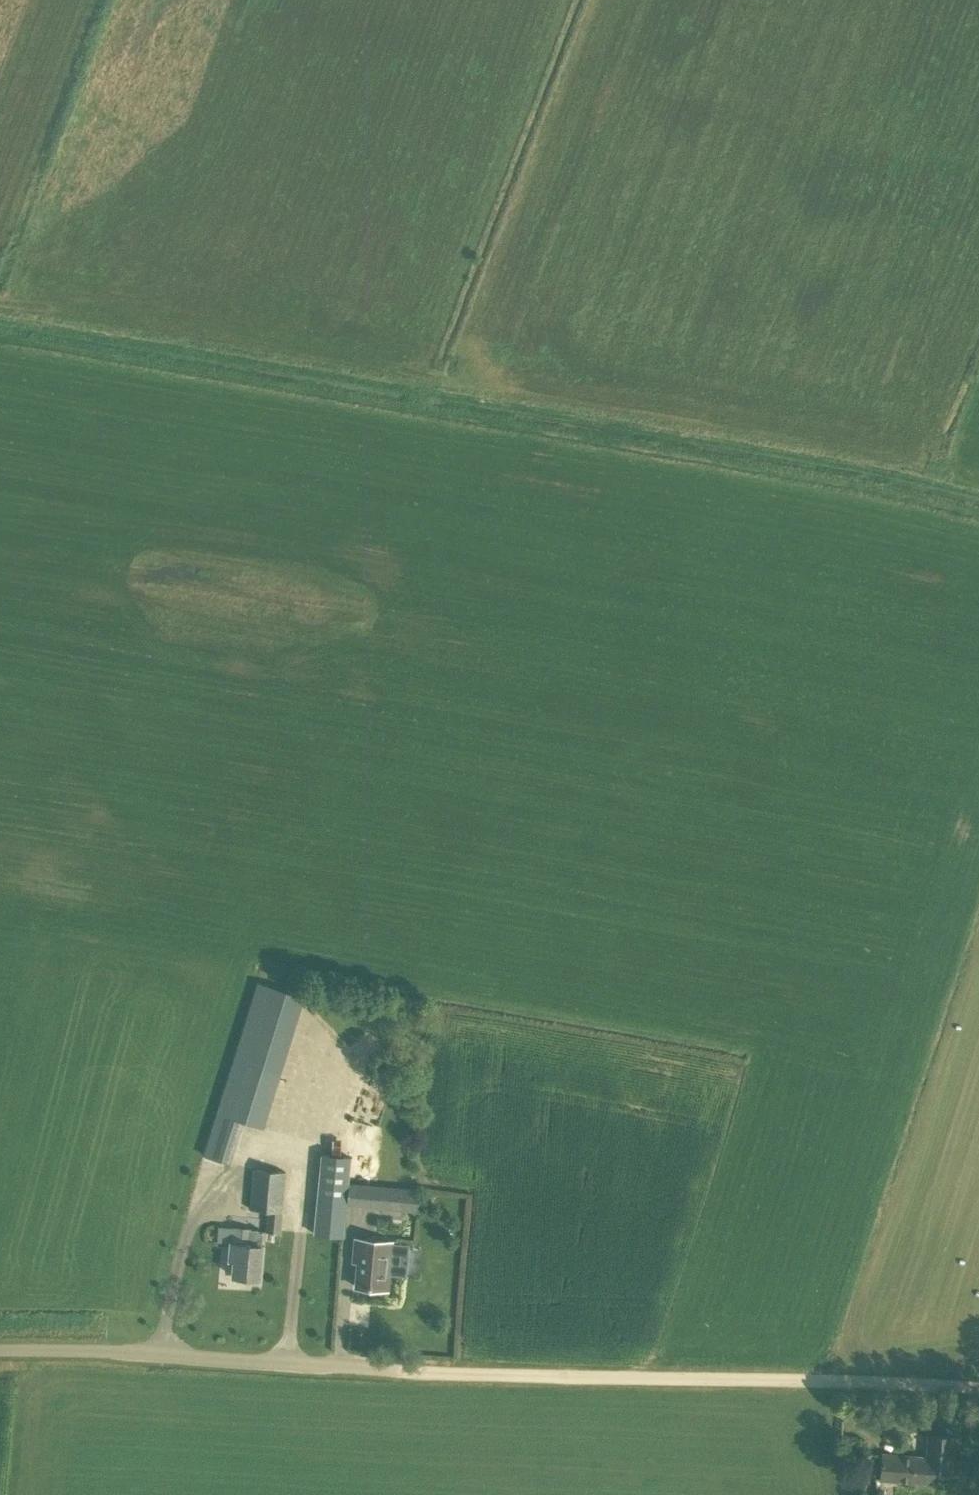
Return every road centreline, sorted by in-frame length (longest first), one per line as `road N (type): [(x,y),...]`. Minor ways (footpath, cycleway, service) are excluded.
road 1 (track): [(978,1380),(486,1377),(32,1348)]

